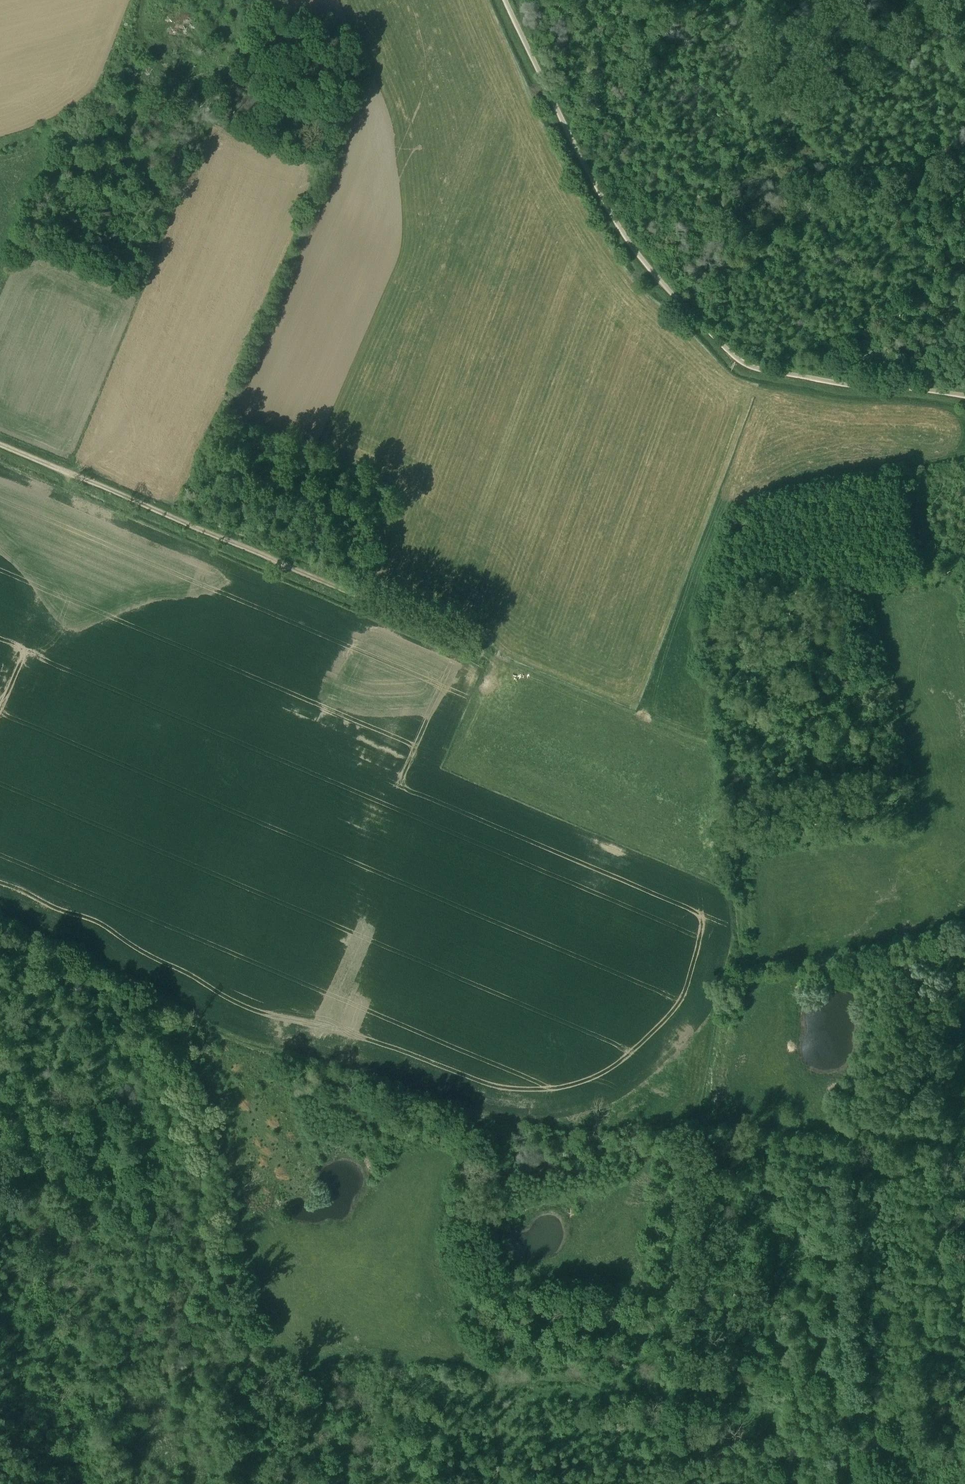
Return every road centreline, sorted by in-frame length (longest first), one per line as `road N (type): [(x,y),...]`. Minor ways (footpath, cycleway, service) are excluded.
road 1 (unclassified): [(964,396),(765,371),(727,349),(627,238),(504,0)]
road 2 (track): [(480,647),(0,445)]

